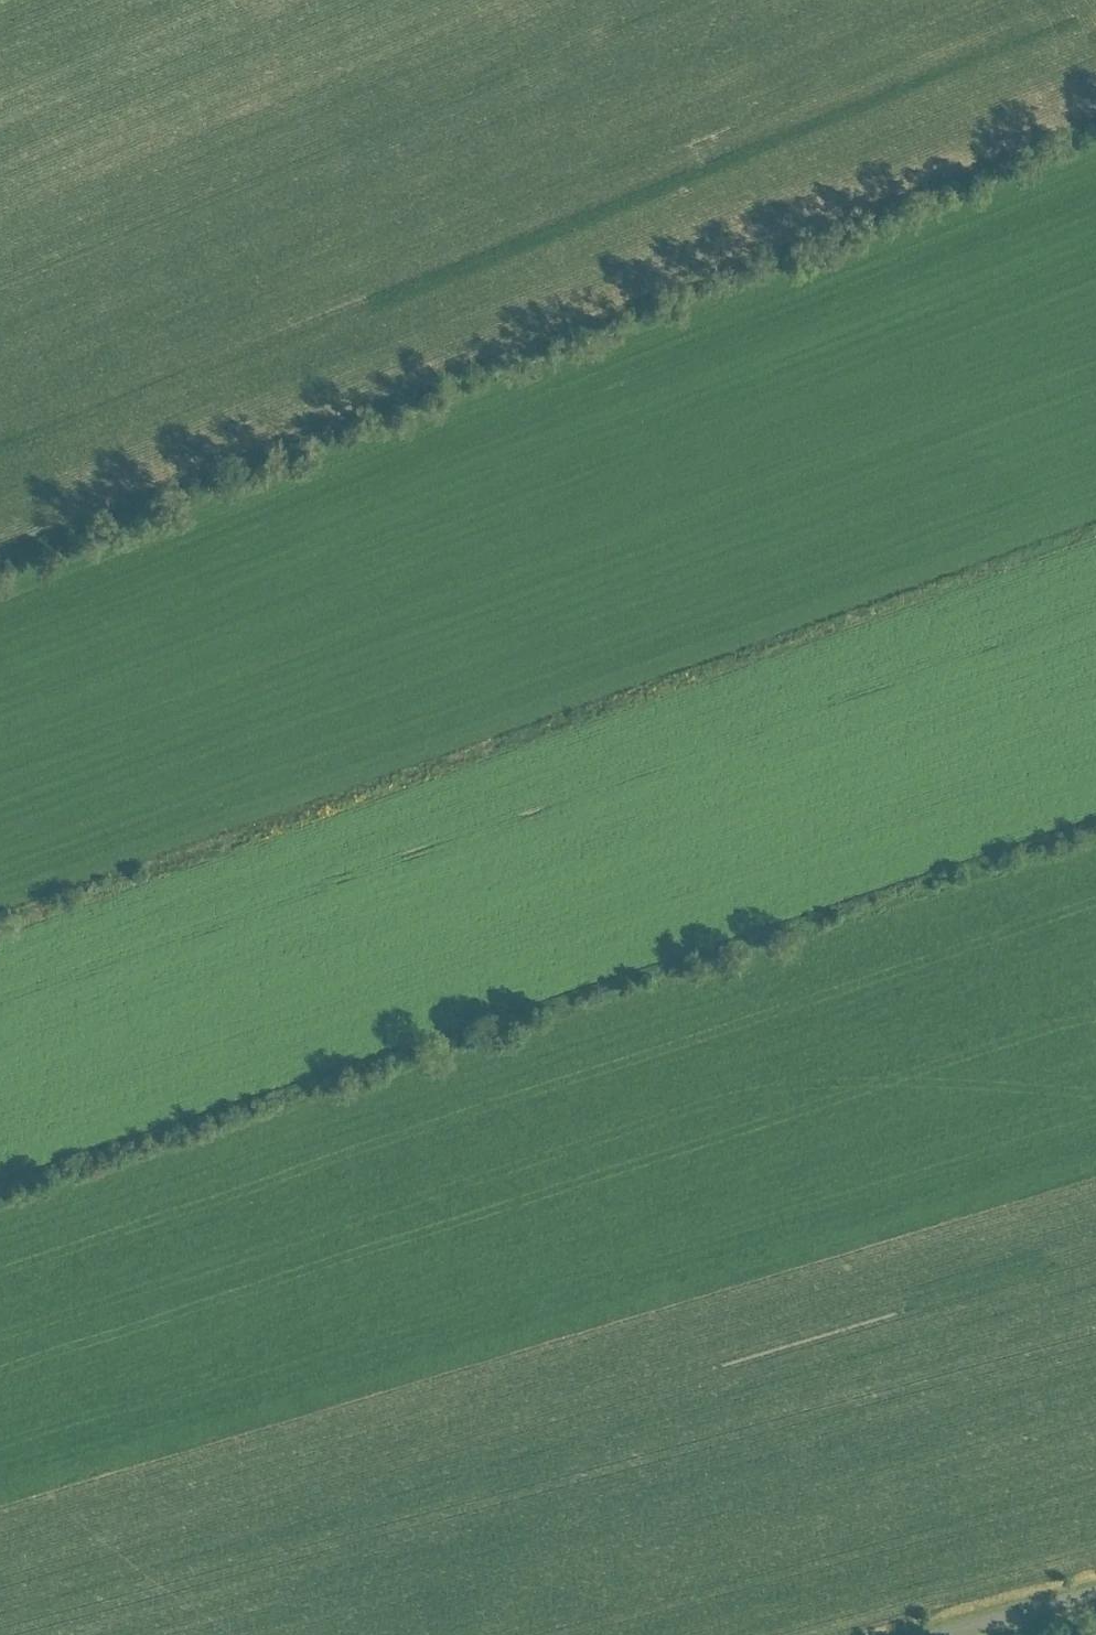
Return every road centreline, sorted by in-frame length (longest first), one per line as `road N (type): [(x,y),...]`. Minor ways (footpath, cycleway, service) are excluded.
road 1 (residential): [(922,1634),(1095,1588)]

